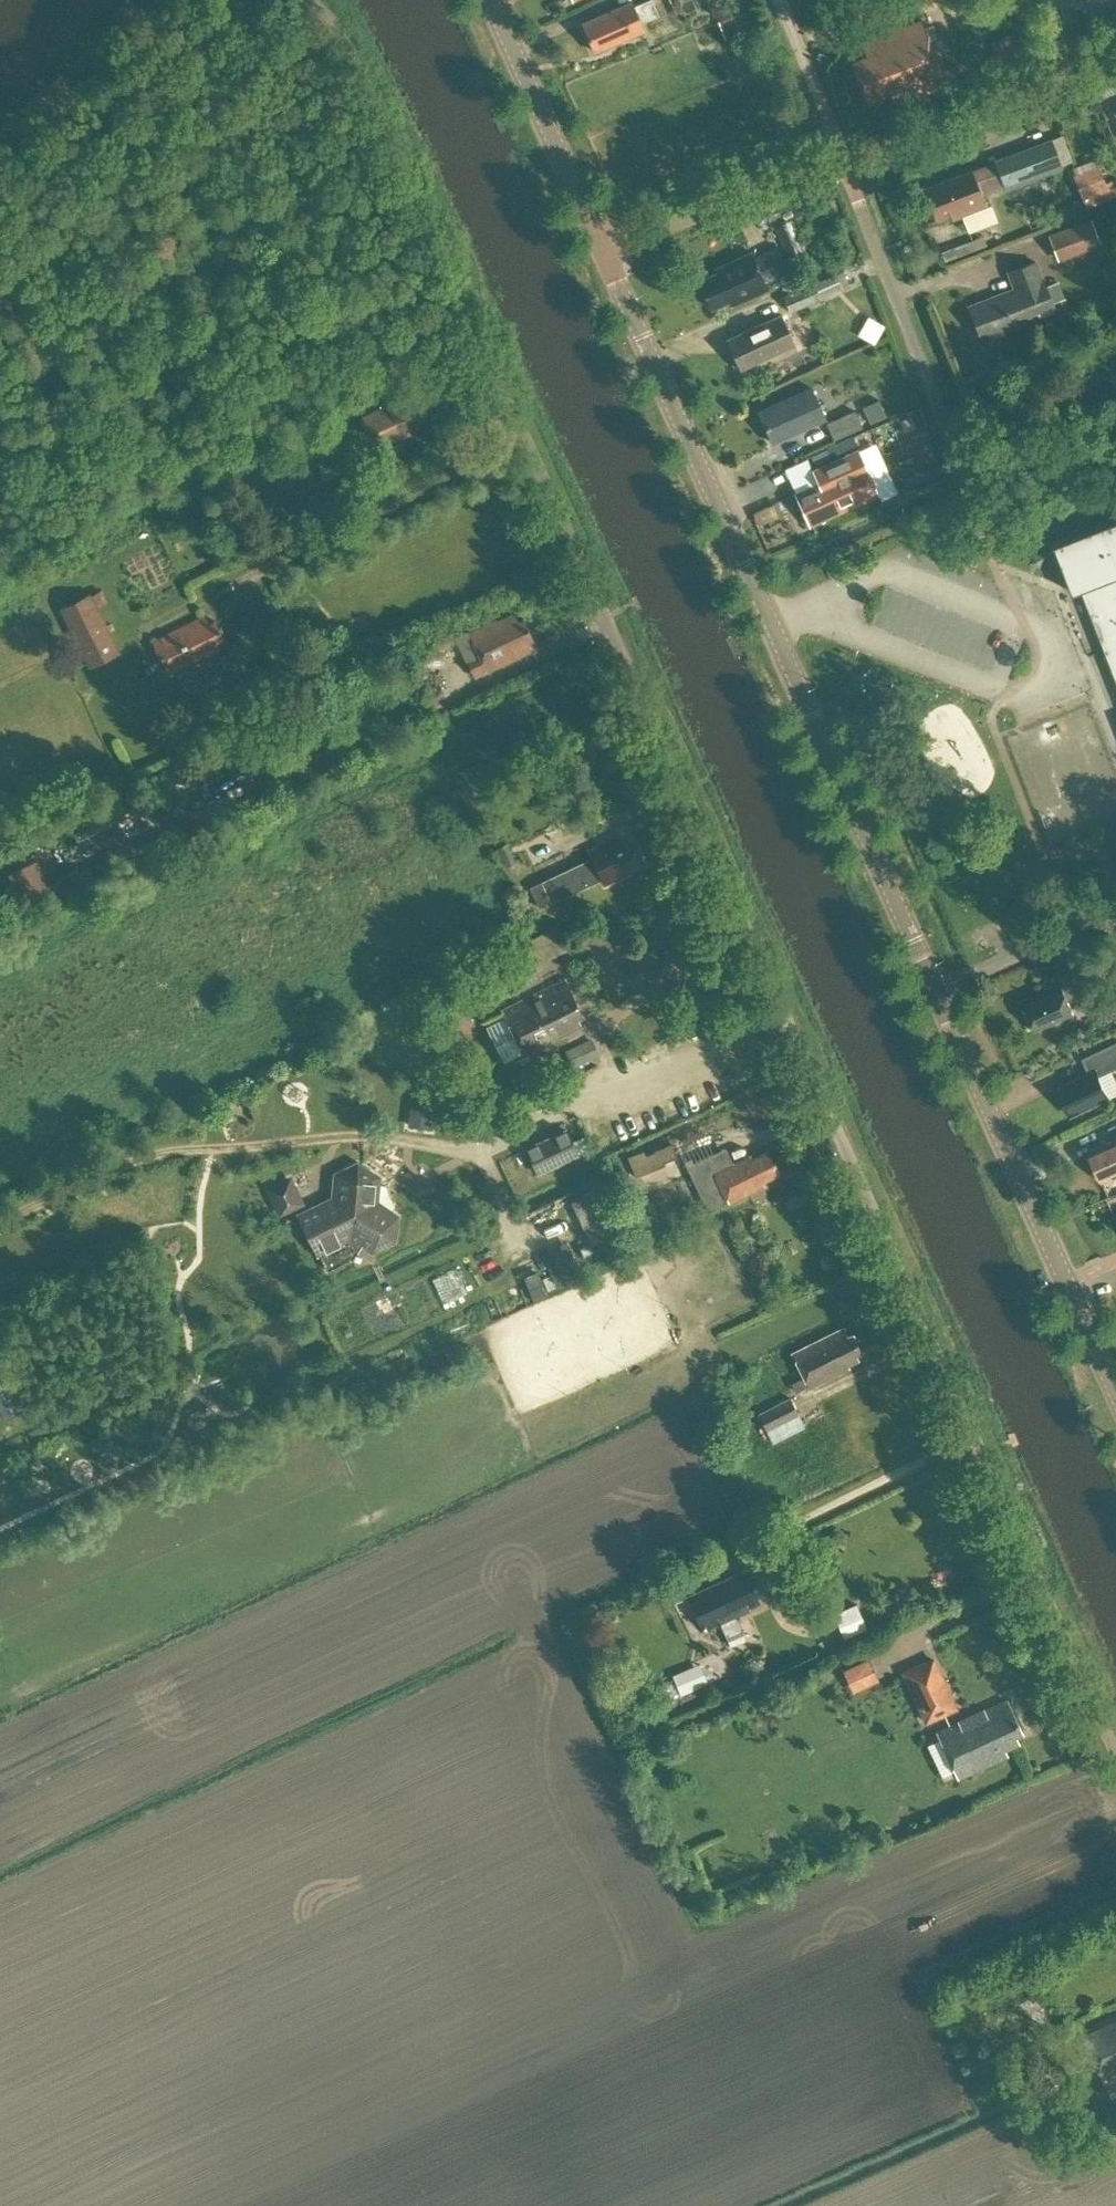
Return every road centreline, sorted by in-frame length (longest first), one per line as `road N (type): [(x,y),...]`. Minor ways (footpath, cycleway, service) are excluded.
road 1 (unclassified): [(1115,1751),(355,58),(308,0)]
road 2 (tertiary): [(934,991),(604,244)]
road 3 (track): [(483,1150),(352,1137),(164,1151),(0,1225)]
road 4 (tertiary): [(1115,1391),(934,991)]
road 5 (residential): [(848,167),(958,467)]
road 6 (residential): [(848,167),(1115,64)]
road 7 (tertiary): [(604,244),(493,0)]
road 8 (residential): [(604,244),(848,167)]
road 9 (unclassified): [(0,138),(155,0)]
road 10 (residential): [(1115,918),(934,991)]
road 11 (residential): [(781,0),(848,167)]

